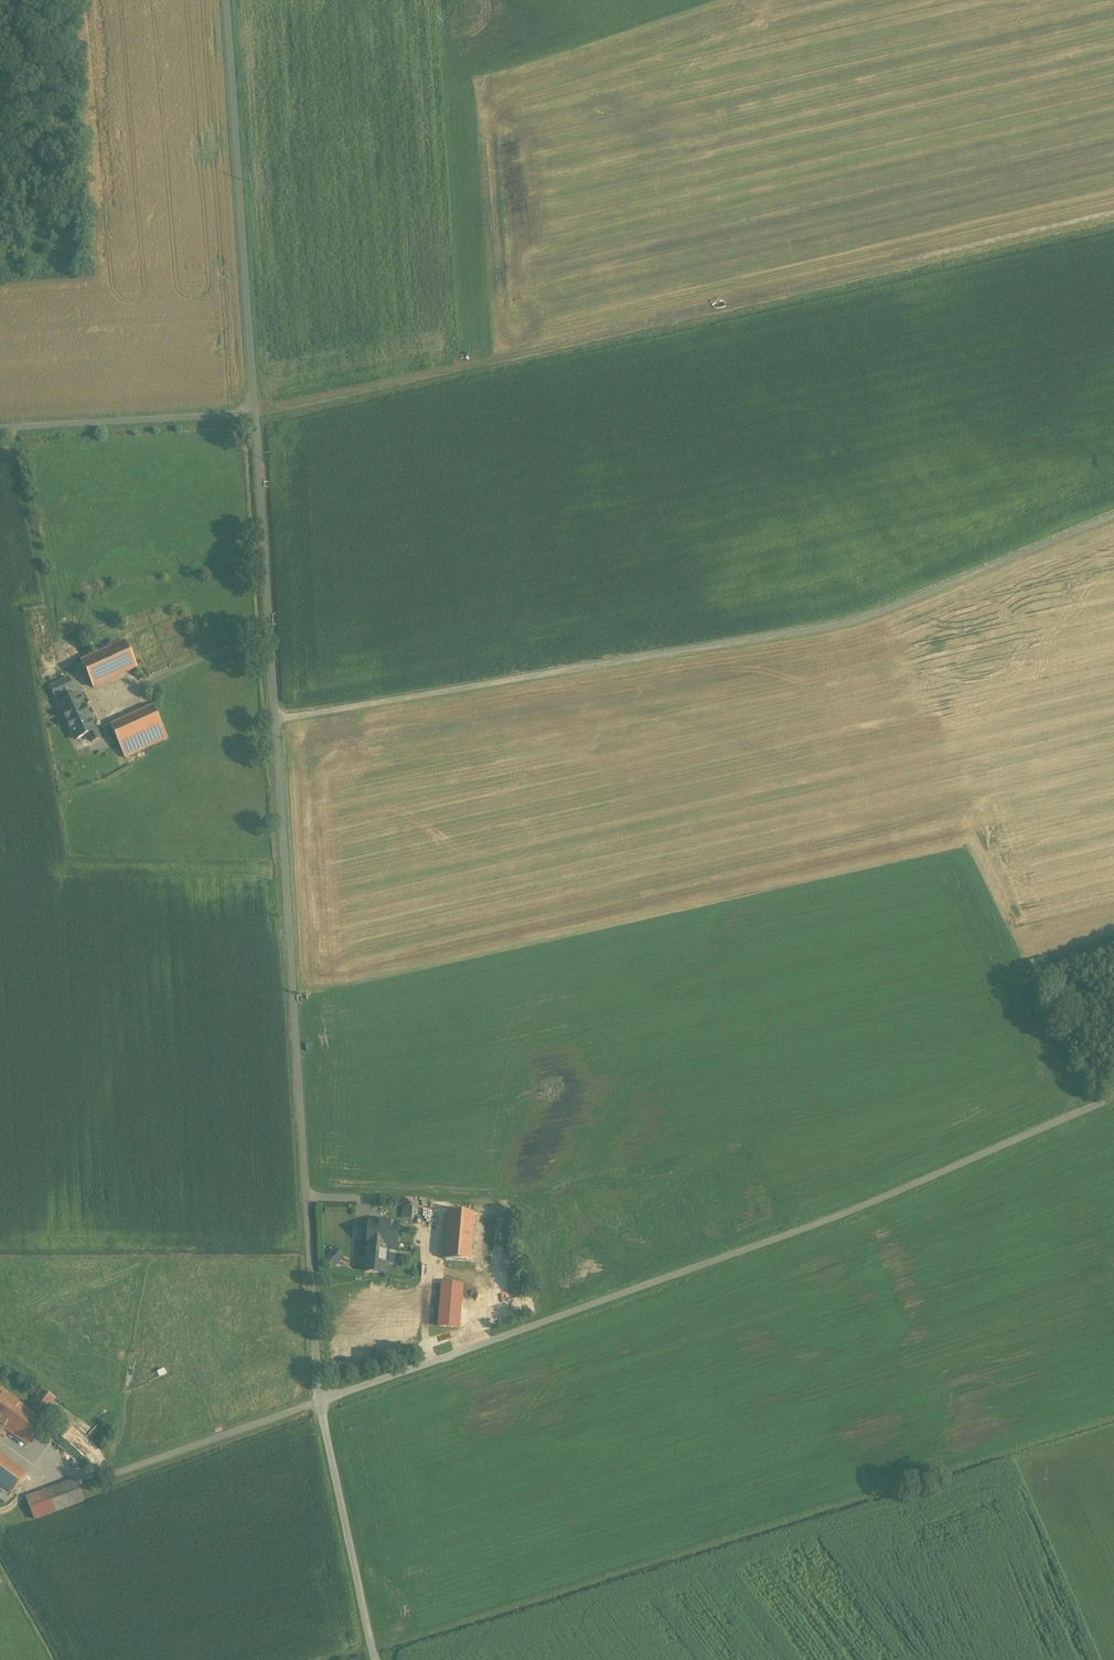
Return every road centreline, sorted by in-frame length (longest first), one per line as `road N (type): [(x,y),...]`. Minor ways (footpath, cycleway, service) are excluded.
road 1 (unclassified): [(322,1399),(255,407)]
road 2 (unclassified): [(1113,1100),(322,1399)]
road 3 (unclassified): [(255,407),(227,0)]
road 4 (unclassified): [(375,1659),(322,1399)]
road 5 (unclassified): [(255,407),(0,426)]

